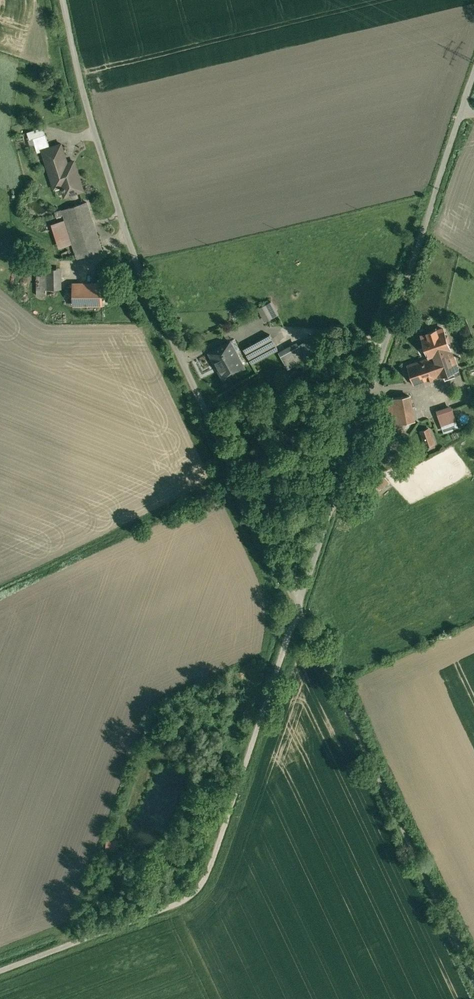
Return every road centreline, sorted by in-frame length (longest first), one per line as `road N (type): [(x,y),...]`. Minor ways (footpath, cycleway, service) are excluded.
road 1 (unclassified): [(299,608),(137,260),(67,0)]
road 2 (unclassified): [(469,112),(299,608)]
road 3 (unclassified): [(299,608),(222,862),(191,896),(0,971)]
road 4 (unclassified): [(473,975),(299,608)]

